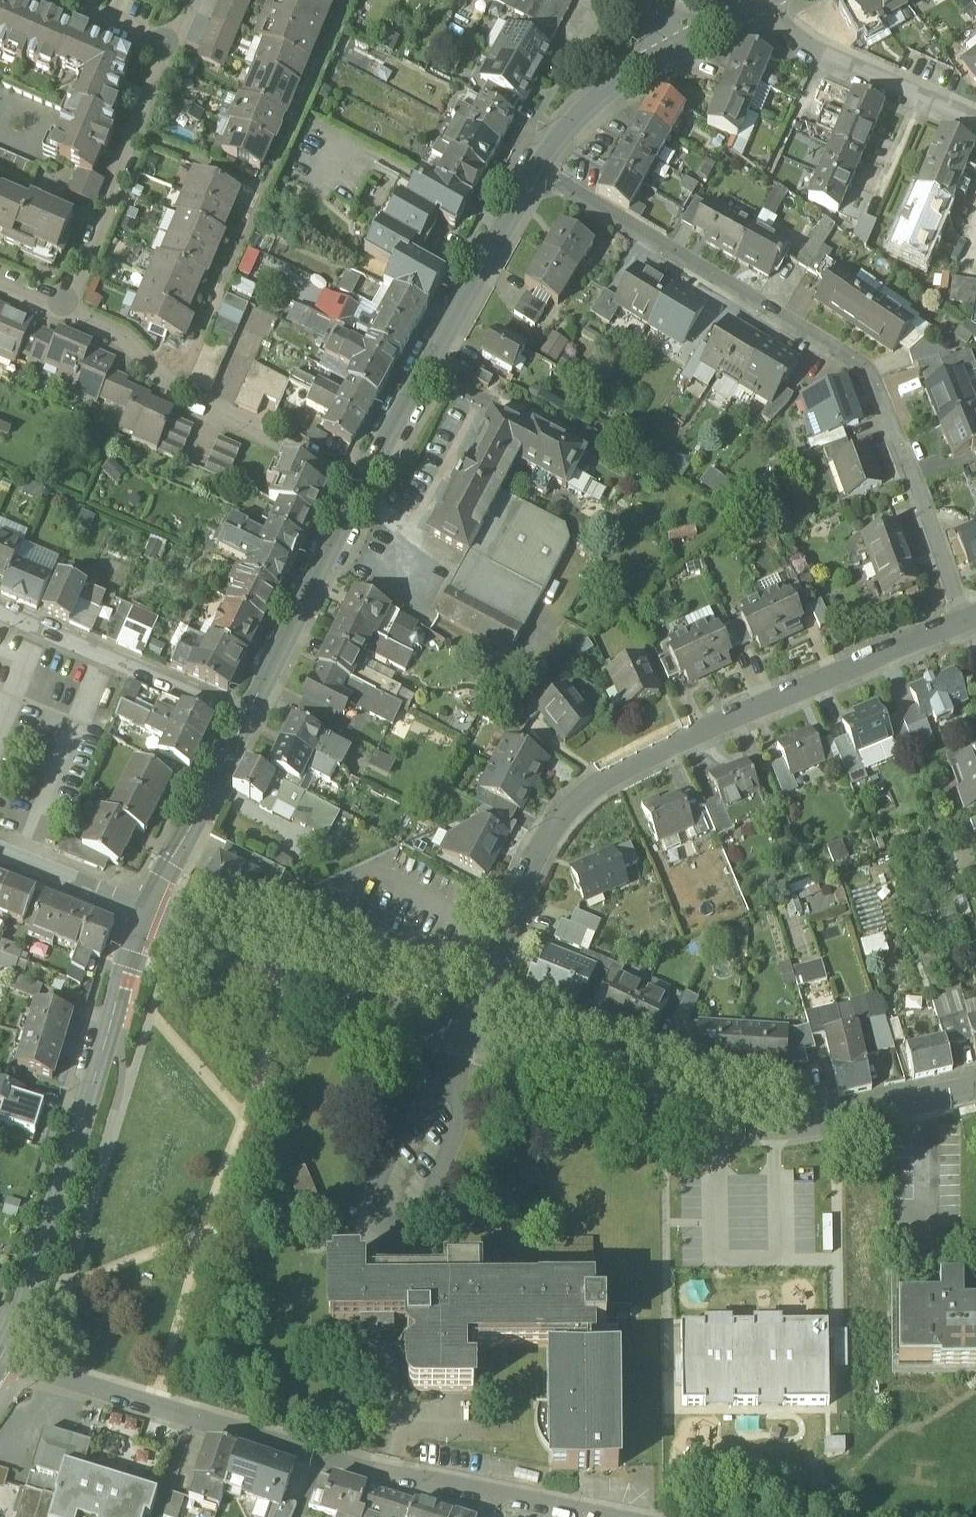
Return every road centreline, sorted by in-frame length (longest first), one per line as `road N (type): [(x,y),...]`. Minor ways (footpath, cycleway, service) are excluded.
road 1 (residential): [(964,623),(603,780),(563,818),(530,876),(469,1036)]
road 2 (residential): [(538,171),(870,371),(964,623)]
road 3 (residential): [(0,1369),(24,1367),(428,1487),(582,1516)]
road 4 (residential): [(469,1036),(707,1127),(774,1131),(975,1088)]
road 5 (residential): [(143,911),(0,1358)]
road 6 (residential): [(370,484),(222,419),(174,392),(125,338),(65,311)]
road 7 (residential): [(538,171),(370,484)]
road 8 (residential): [(143,911),(469,1036)]
road 9 (residential): [(65,311),(166,48)]
road 10 (residential): [(0,613),(248,719)]
road 11 (residential): [(370,484),(248,719)]
road 12 (residential): [(755,15),(809,55),(975,124)]
road 13 (residential): [(248,719),(143,911)]
road 14 (residential): [(695,45),(602,103),(538,171)]
road 15 (residential): [(0,853),(143,911)]
road 16 (residential): [(43,0),(166,48)]

